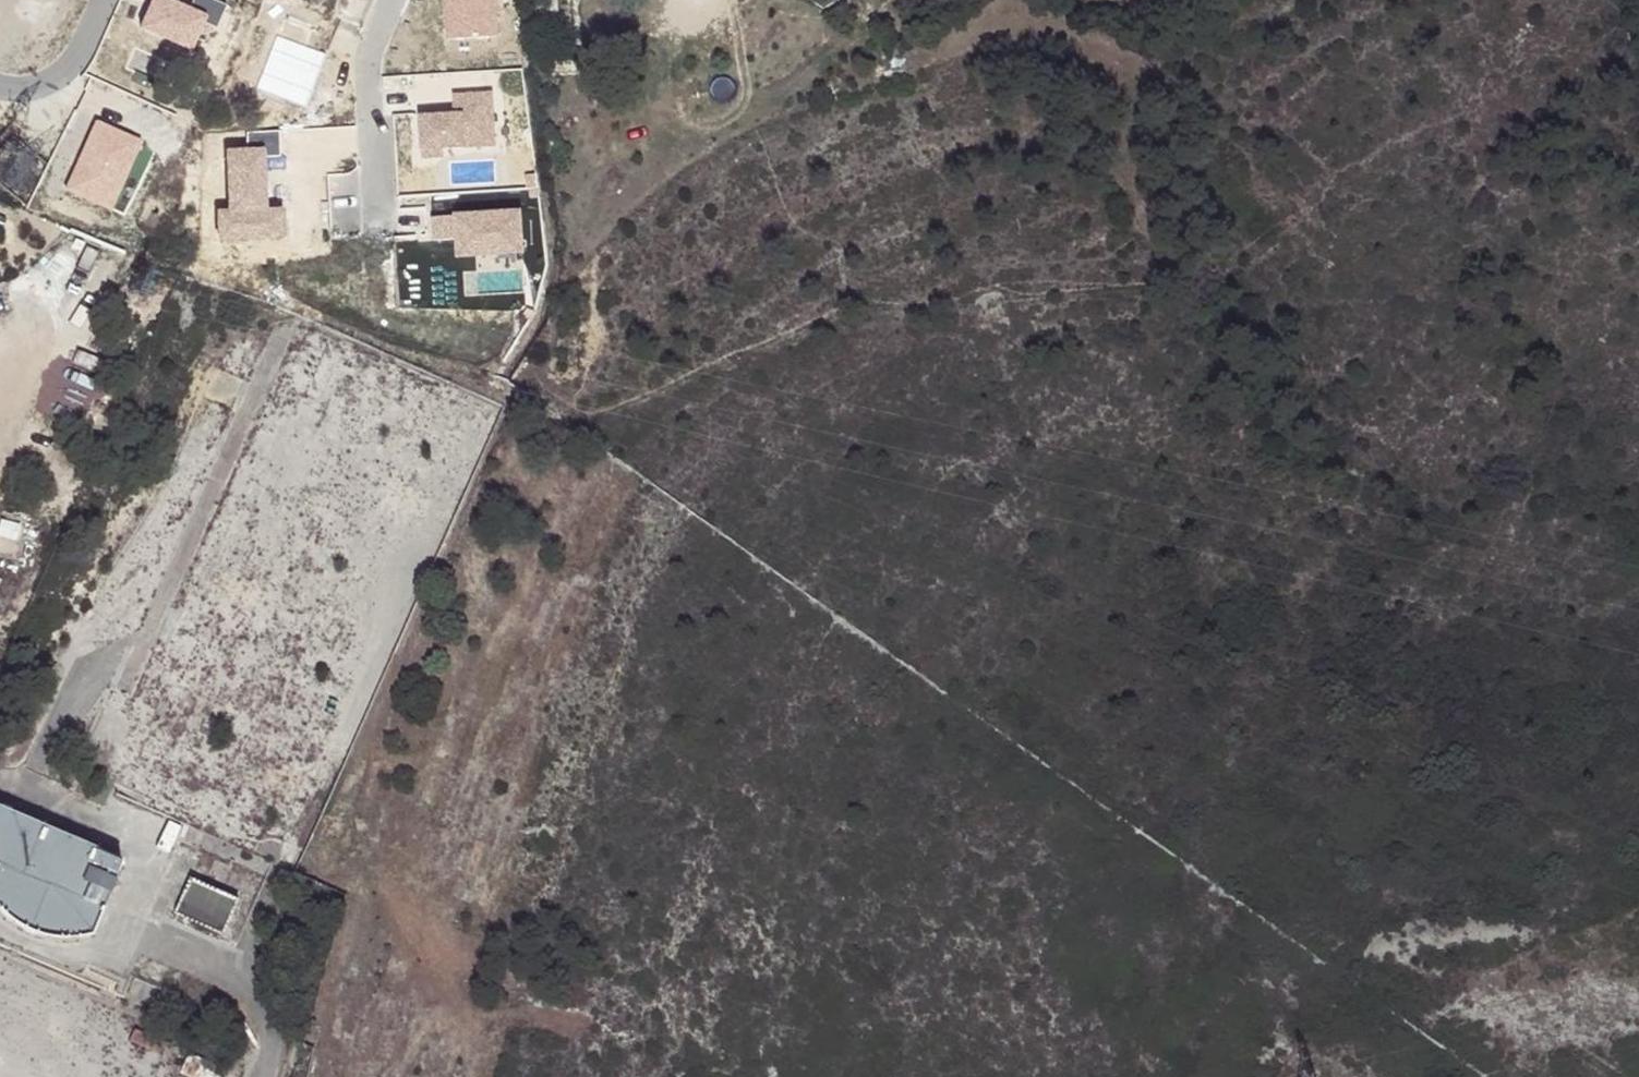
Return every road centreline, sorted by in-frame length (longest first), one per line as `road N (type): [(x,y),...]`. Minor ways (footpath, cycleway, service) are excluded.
road 1 (residential): [(397,0),(371,184)]
road 2 (residential): [(0,105),(38,94),(96,0)]

